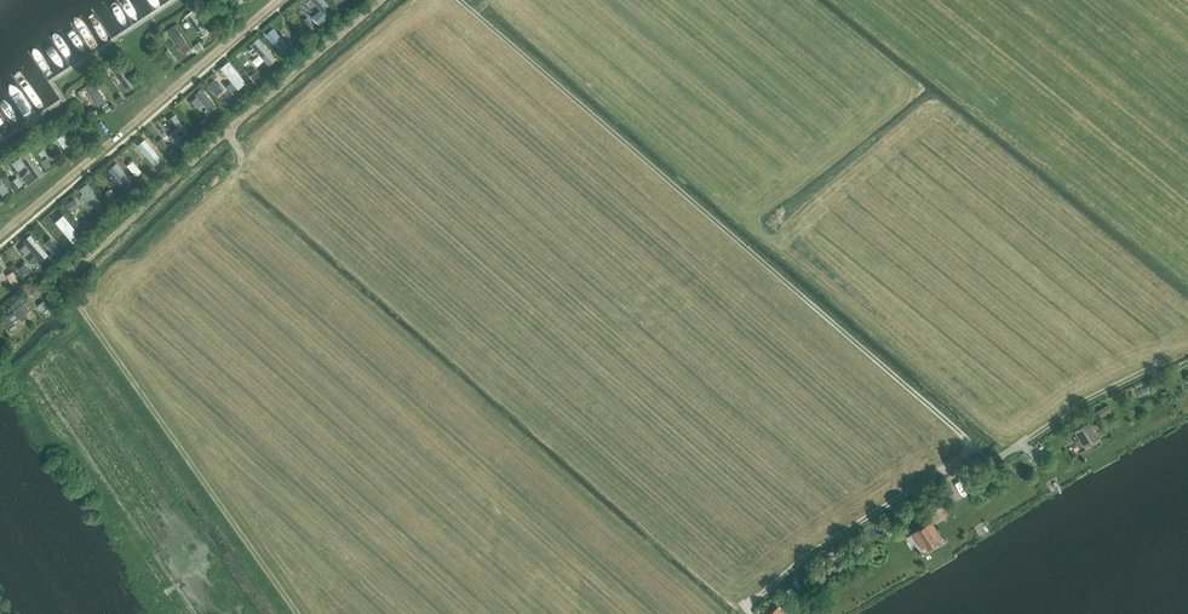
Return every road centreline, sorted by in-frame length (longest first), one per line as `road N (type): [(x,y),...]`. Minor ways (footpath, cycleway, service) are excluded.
road 1 (track): [(460,0),(987,456),(1001,458),(1073,408),(1157,365)]
road 2 (track): [(381,0),(63,281),(298,613)]
road 3 (track): [(974,445),(805,557),(745,607)]

